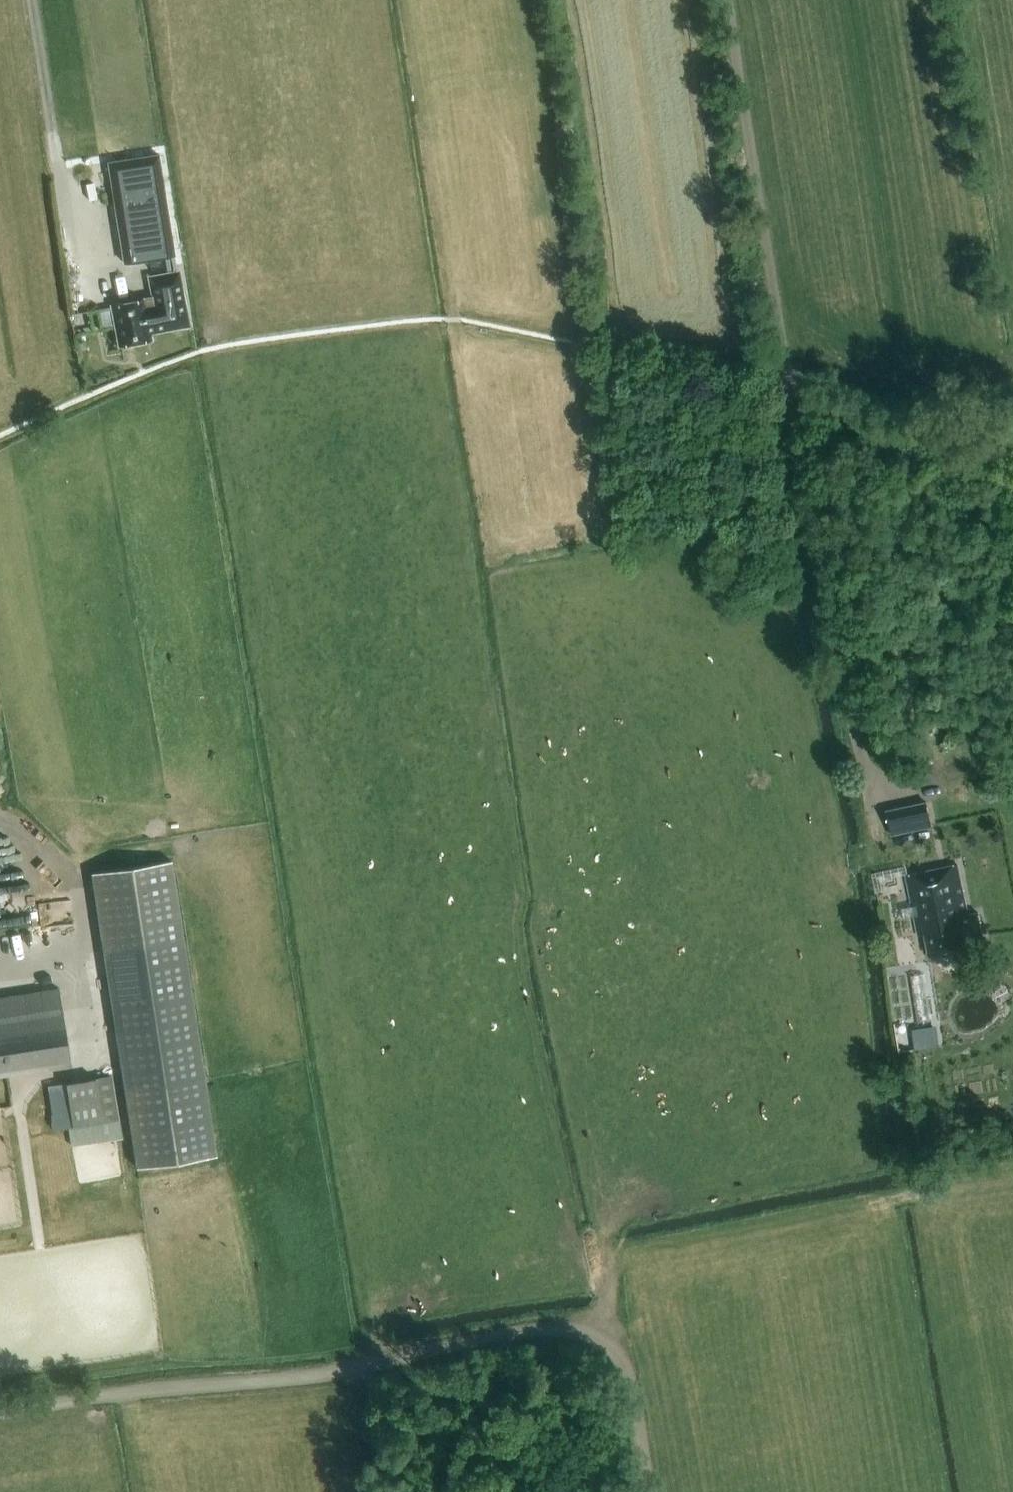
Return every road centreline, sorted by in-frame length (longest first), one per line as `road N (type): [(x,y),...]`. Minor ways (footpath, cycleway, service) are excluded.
road 1 (track): [(724,0),(833,675),(873,833)]
road 2 (track): [(647,1491),(628,1376),(607,1343),(567,1323),(357,1368),(0,1412)]

